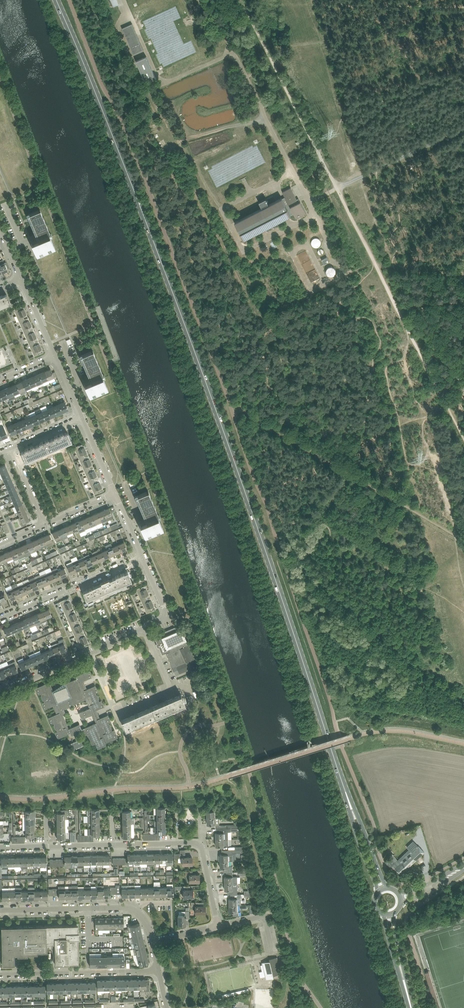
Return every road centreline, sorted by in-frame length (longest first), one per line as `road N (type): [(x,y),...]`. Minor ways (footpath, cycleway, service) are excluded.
road 1 (secondary): [(344,787),(208,383),(57,0)]
road 2 (residential): [(218,926),(202,849),(194,842),(0,847)]
road 3 (residential): [(0,975),(158,969)]
road 4 (residential): [(0,619),(142,558)]
road 5 (residential): [(0,910),(138,911)]
road 6 (residential): [(172,691),(118,714),(91,651)]

